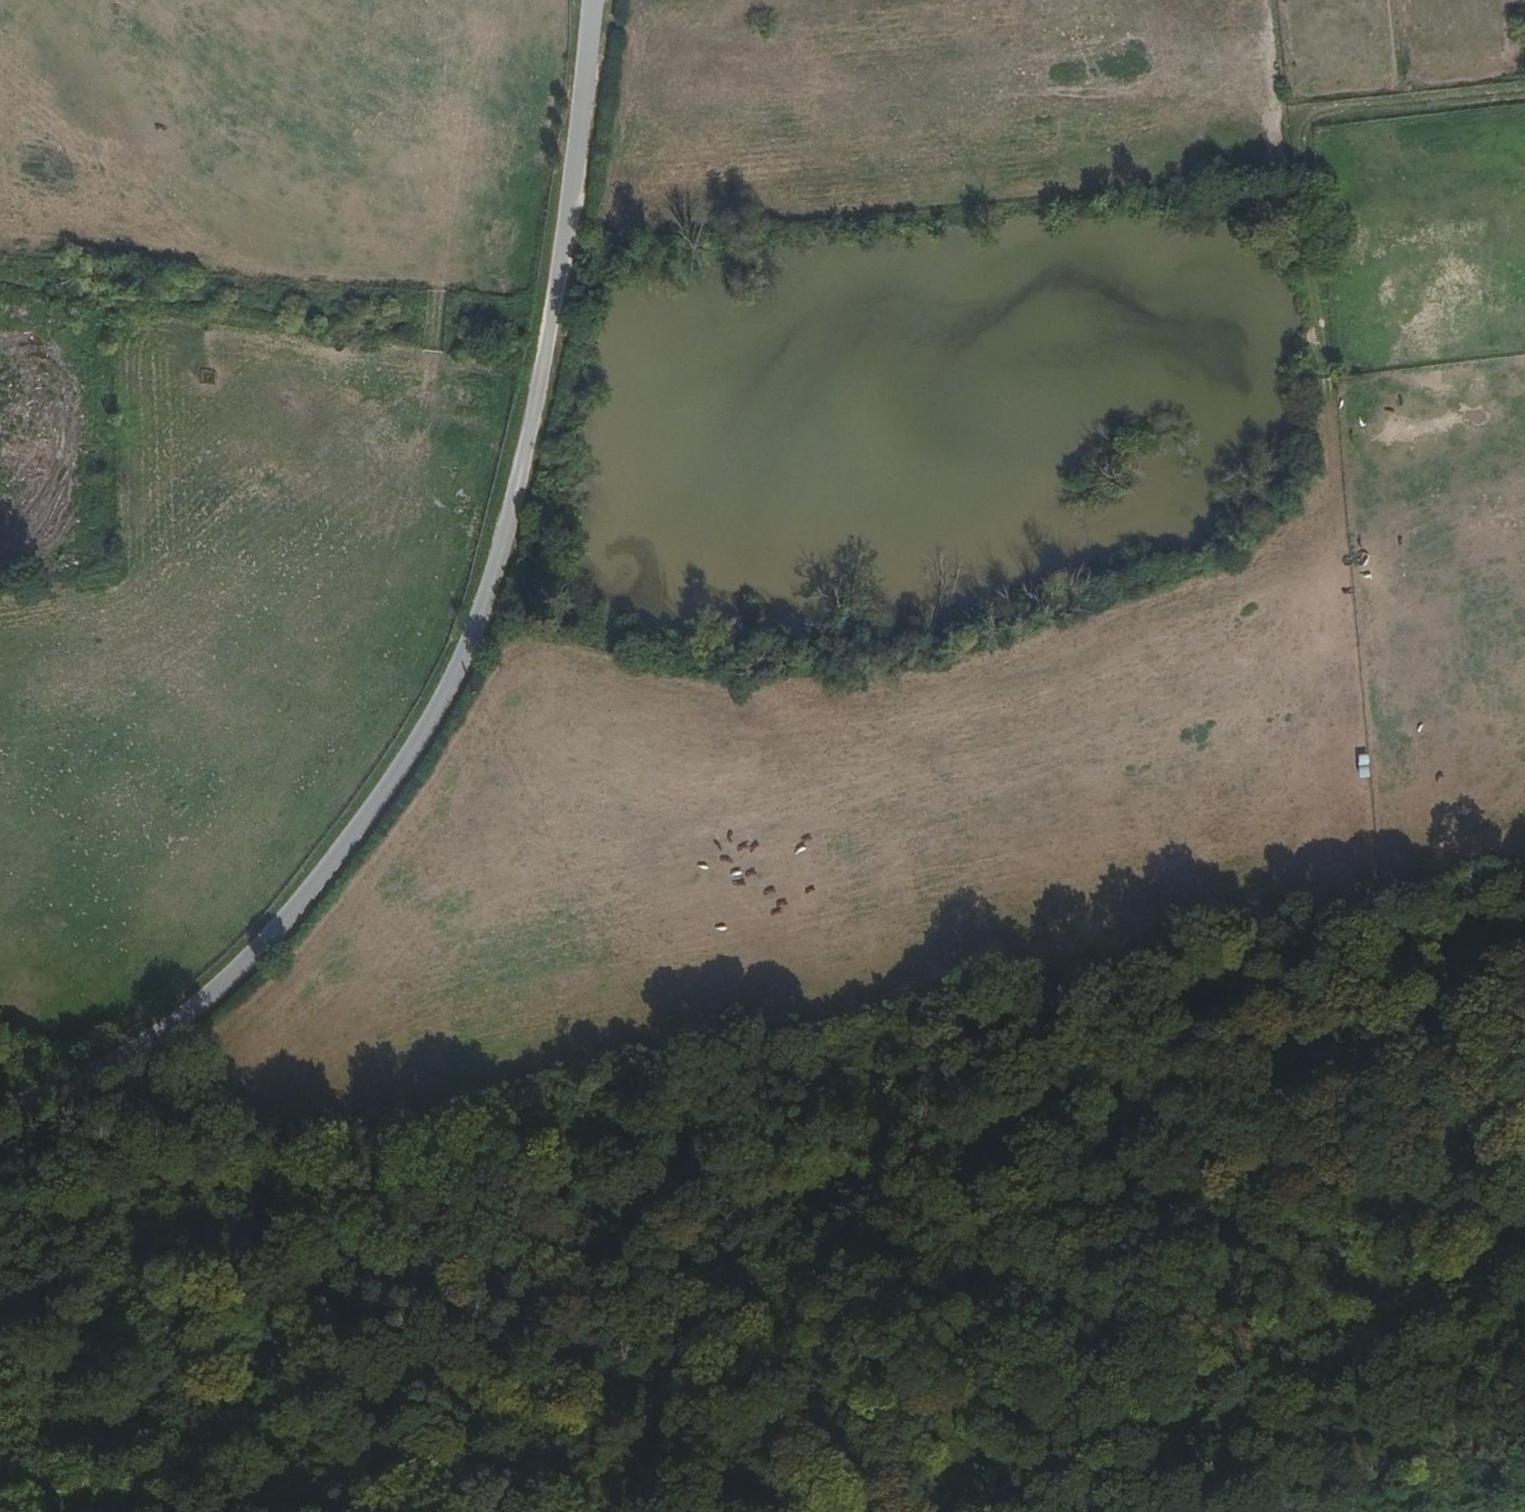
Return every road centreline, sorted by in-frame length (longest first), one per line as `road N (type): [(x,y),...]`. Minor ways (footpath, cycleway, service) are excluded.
road 1 (unclassified): [(0,1100),(136,1025),(276,928),(404,765),(507,516),(594,0)]
road 2 (track): [(1000,1511),(1524,1257)]
road 3 (track): [(0,1495),(298,1511)]

